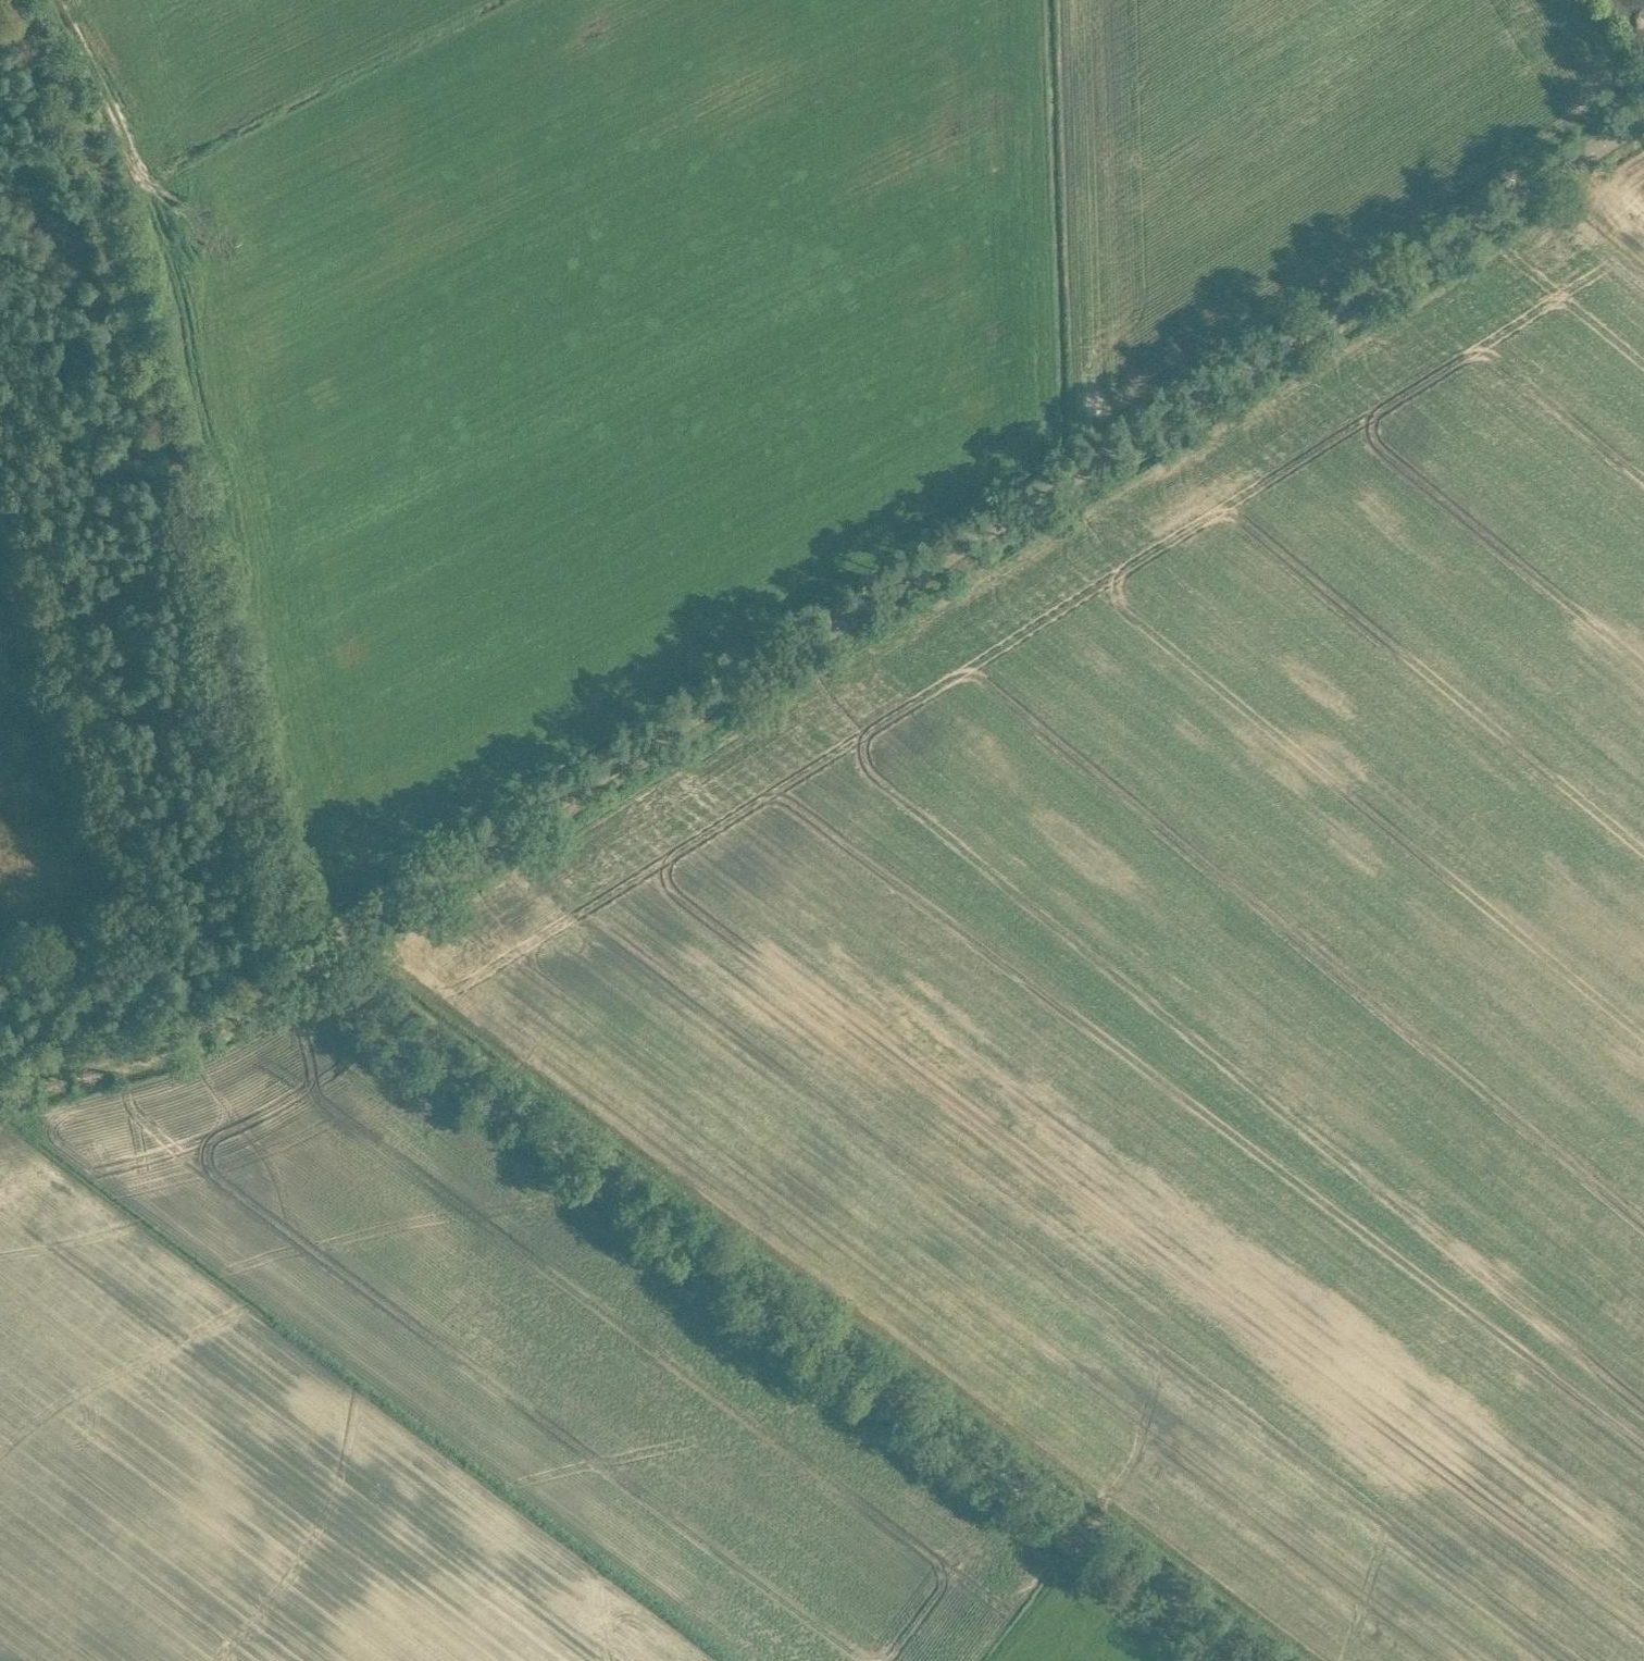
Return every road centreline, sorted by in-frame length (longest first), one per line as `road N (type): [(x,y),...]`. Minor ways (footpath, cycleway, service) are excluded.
road 1 (unclassified): [(0,1089),(178,1042),(245,1008),(1643,122)]
road 2 (track): [(315,964),(1247,1660)]

